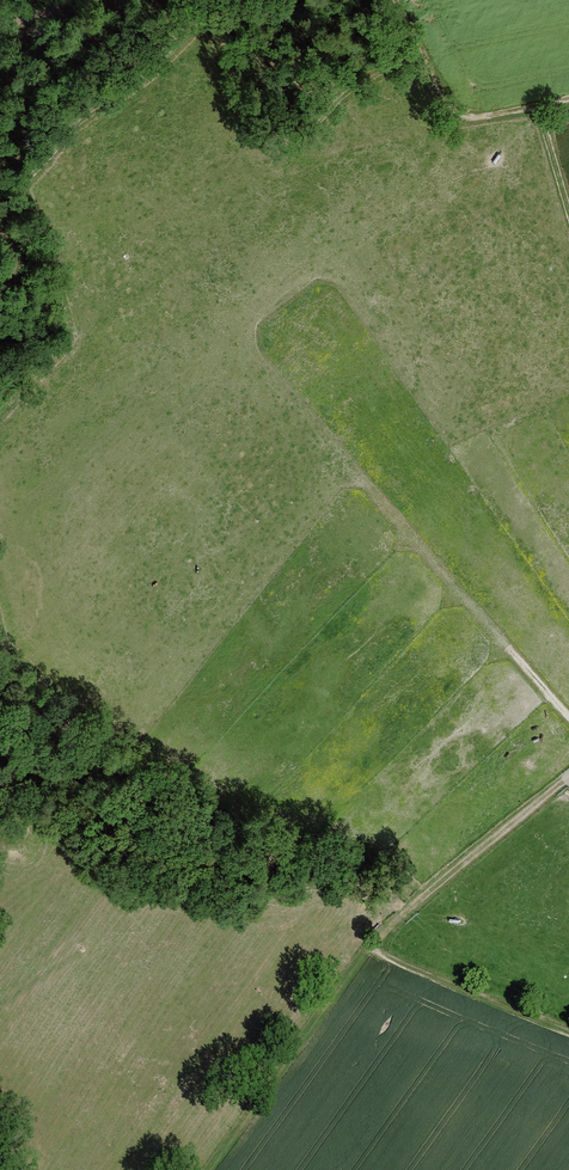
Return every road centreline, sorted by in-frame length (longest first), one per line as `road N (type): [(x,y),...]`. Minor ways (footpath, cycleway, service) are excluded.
road 1 (track): [(221,313),(568,718)]
road 2 (track): [(411,907),(383,937),(386,958),(568,1032)]
road 3 (track): [(394,0),(461,116),(568,100)]
road 4 (track): [(568,780),(411,907)]

